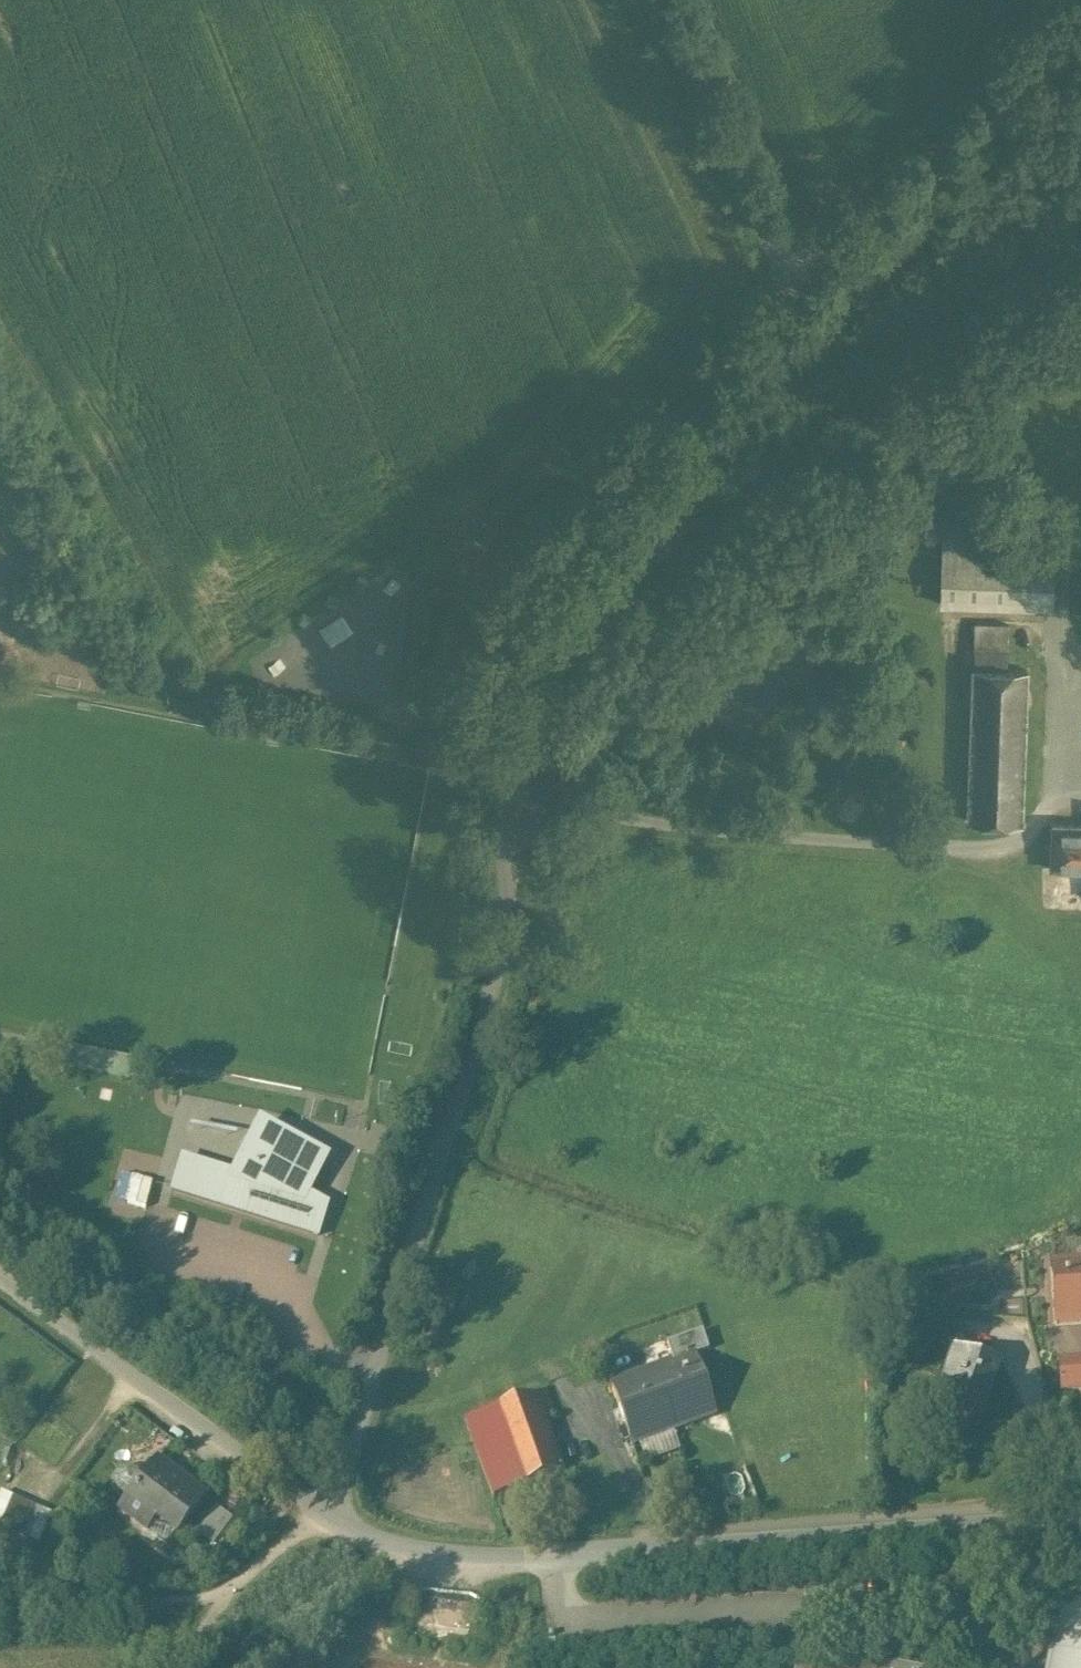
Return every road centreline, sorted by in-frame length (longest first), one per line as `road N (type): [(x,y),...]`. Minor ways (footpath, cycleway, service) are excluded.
road 1 (residential): [(332,1517),(497,950),(506,870),(486,744),(509,610),(807,266)]
road 2 (residential): [(332,1517),(423,1551),(557,1557),(1080,1522)]
road 3 (unclassified): [(0,1278),(332,1517)]
road 4 (unclassified): [(807,266),(846,248),(1080,3)]
road 5 (unclassified): [(807,266),(782,261),(764,235),(648,0)]
road 6 (track): [(0,1606),(217,1601)]
road 7 (residential): [(217,1601),(290,1533),(332,1517)]

